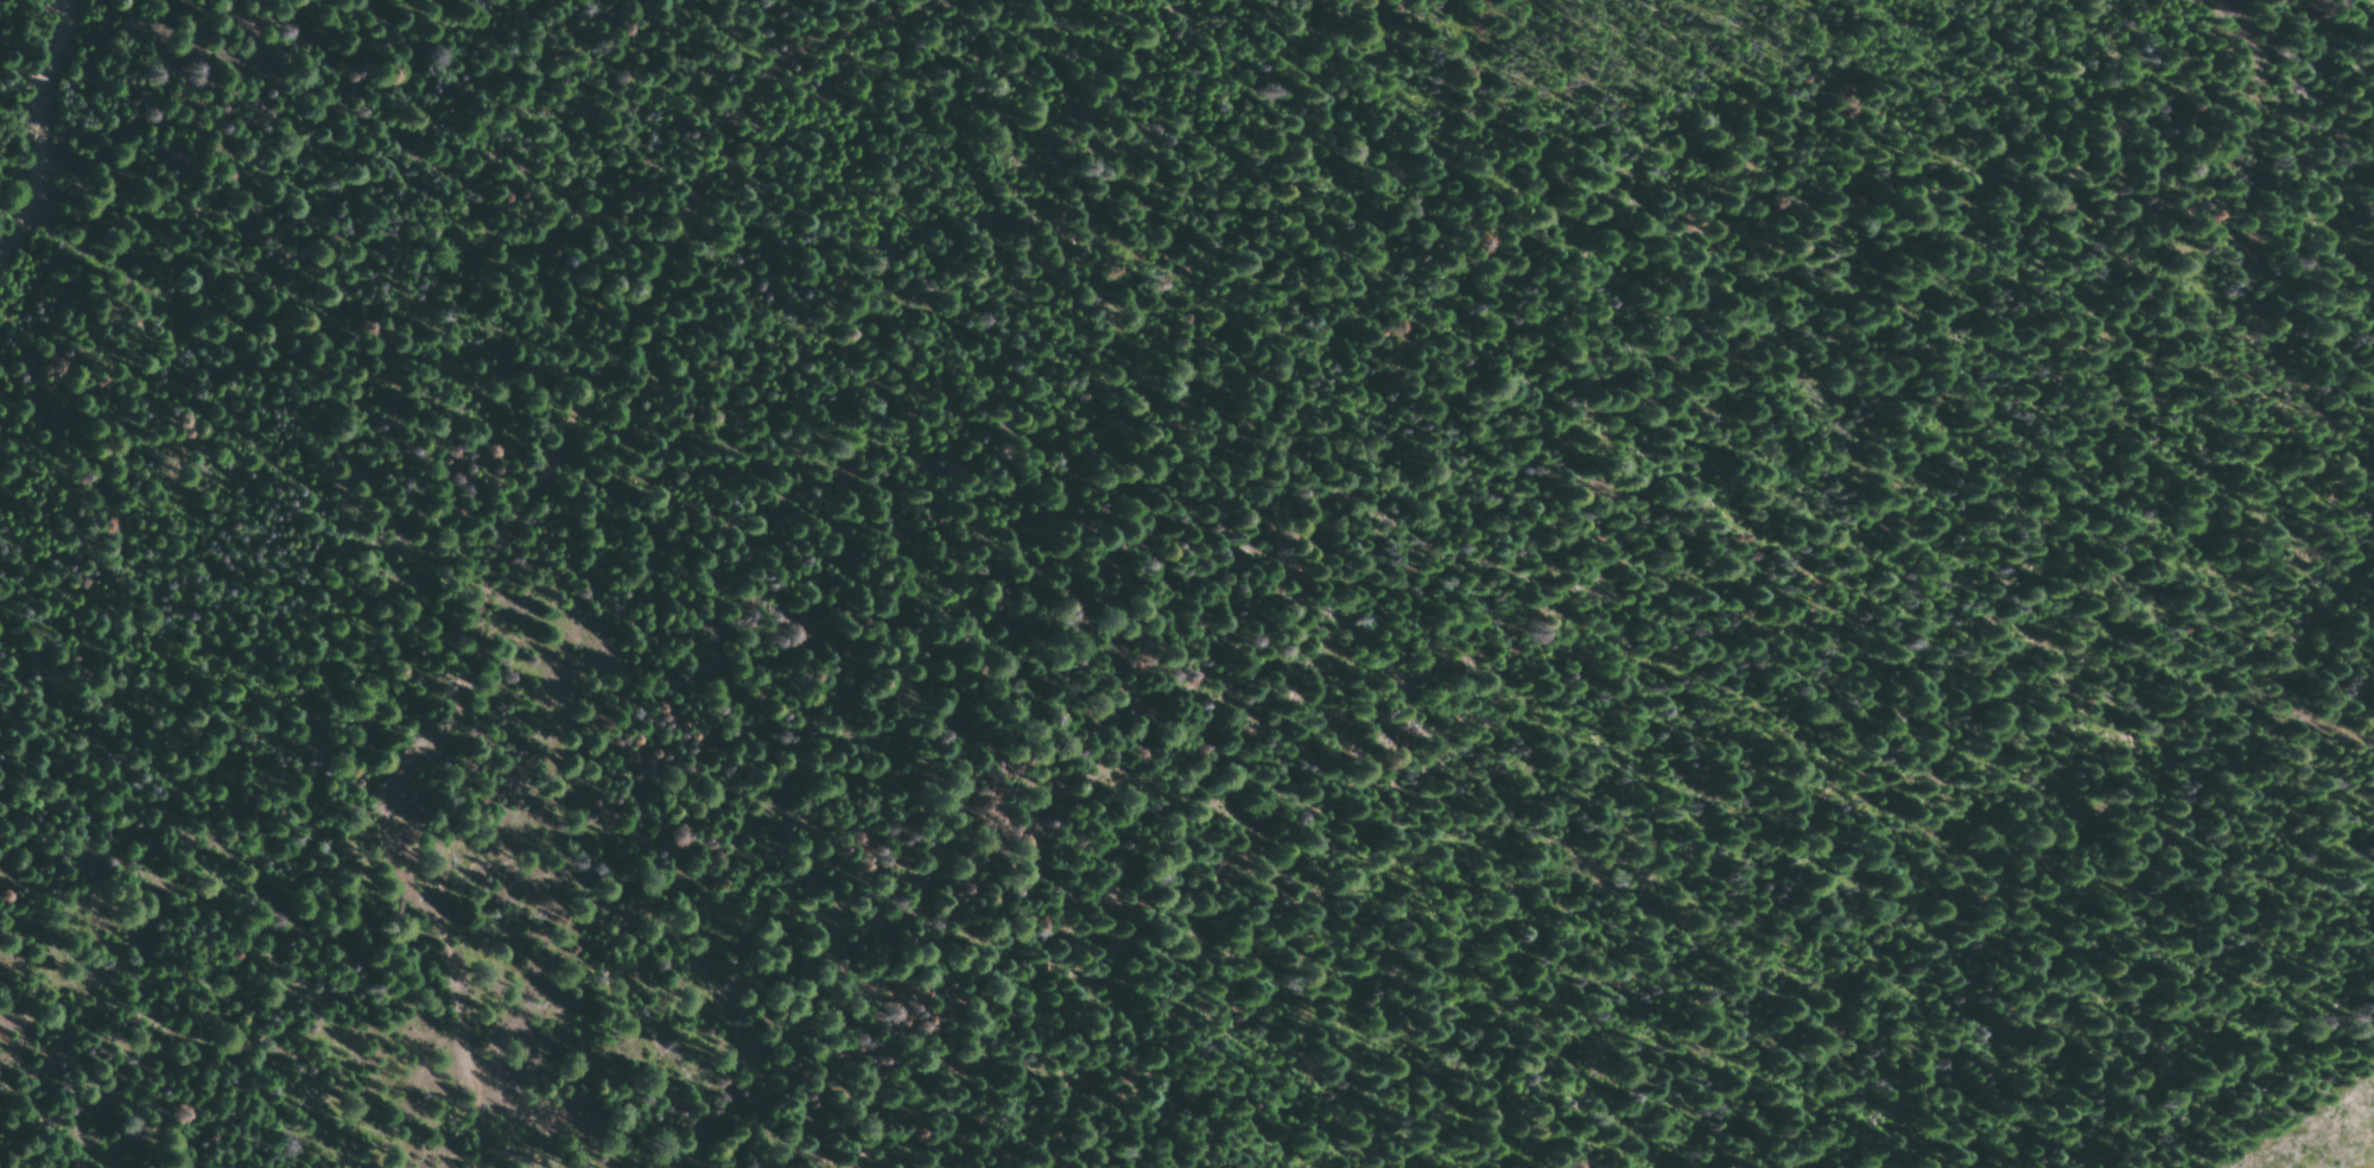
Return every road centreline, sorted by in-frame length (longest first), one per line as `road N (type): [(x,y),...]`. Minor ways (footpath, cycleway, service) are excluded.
road 1 (track): [(916,0),(787,80),(596,413),(483,697),(462,868),(534,1167)]
road 2 (track): [(2373,760),(2315,711),(2259,527),(2216,144),(2159,0)]
road 3 (track): [(0,329),(44,278),(90,0)]

